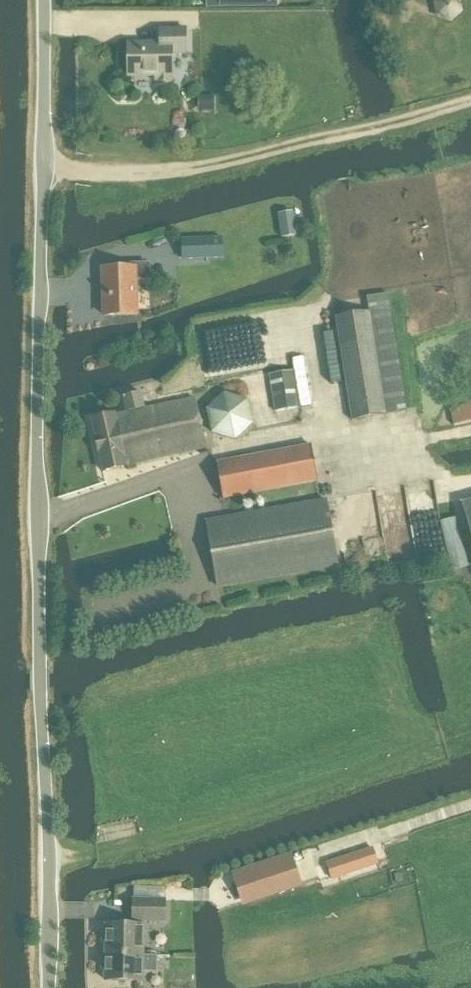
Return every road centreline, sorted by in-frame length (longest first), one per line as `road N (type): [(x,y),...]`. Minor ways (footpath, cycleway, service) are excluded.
road 1 (tertiary): [(47,987),(40,0)]

